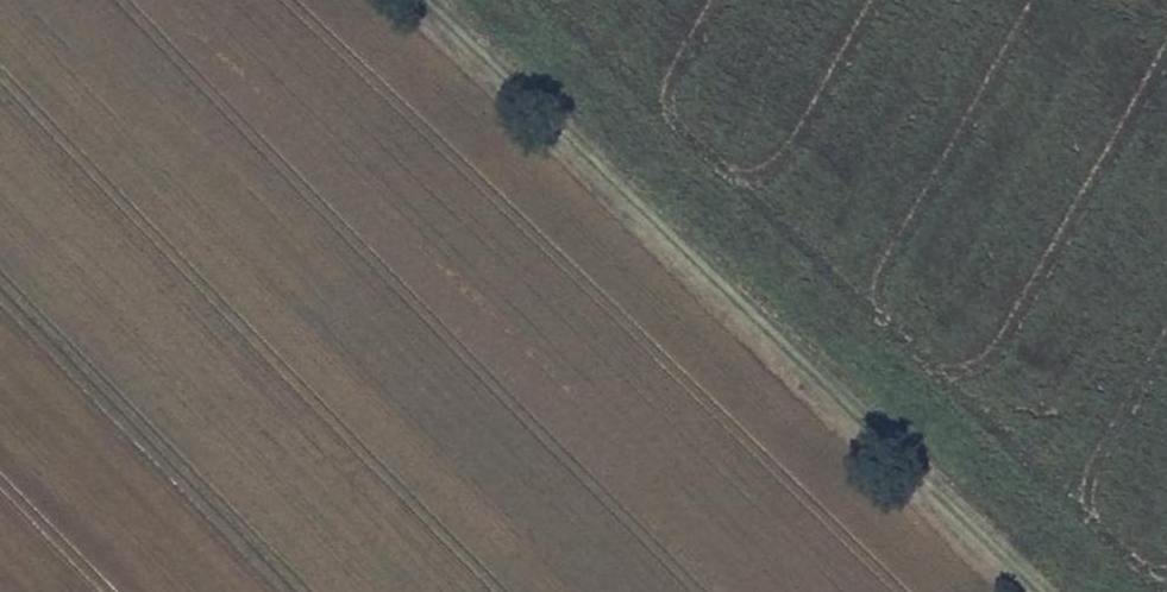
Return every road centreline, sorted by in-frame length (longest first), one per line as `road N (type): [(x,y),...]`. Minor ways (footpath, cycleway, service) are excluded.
road 1 (track): [(424,0),(1038,591)]

